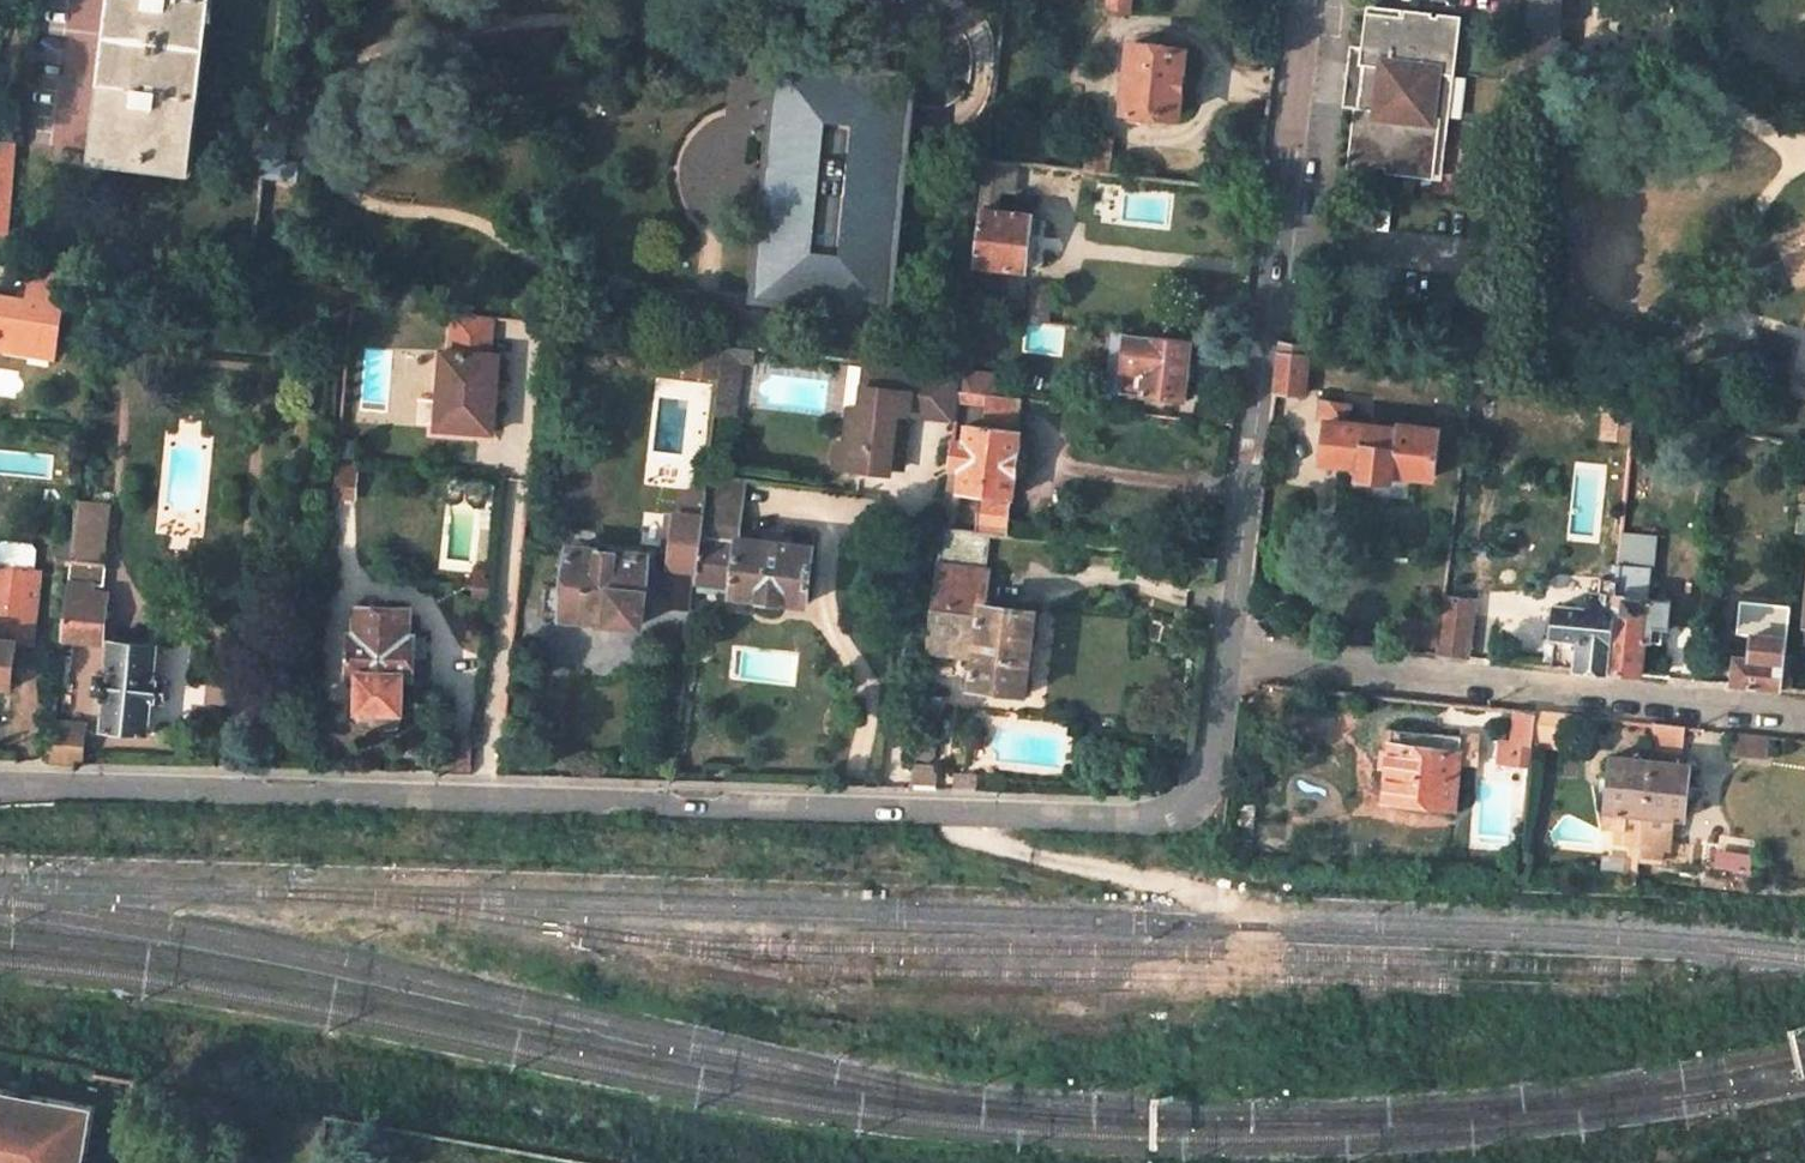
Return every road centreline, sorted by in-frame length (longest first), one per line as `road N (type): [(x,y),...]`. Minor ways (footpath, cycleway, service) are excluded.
road 1 (unclassified): [(0,786),(615,798),(715,810),(1146,816),(1196,803),(1214,752),(1306,0)]

